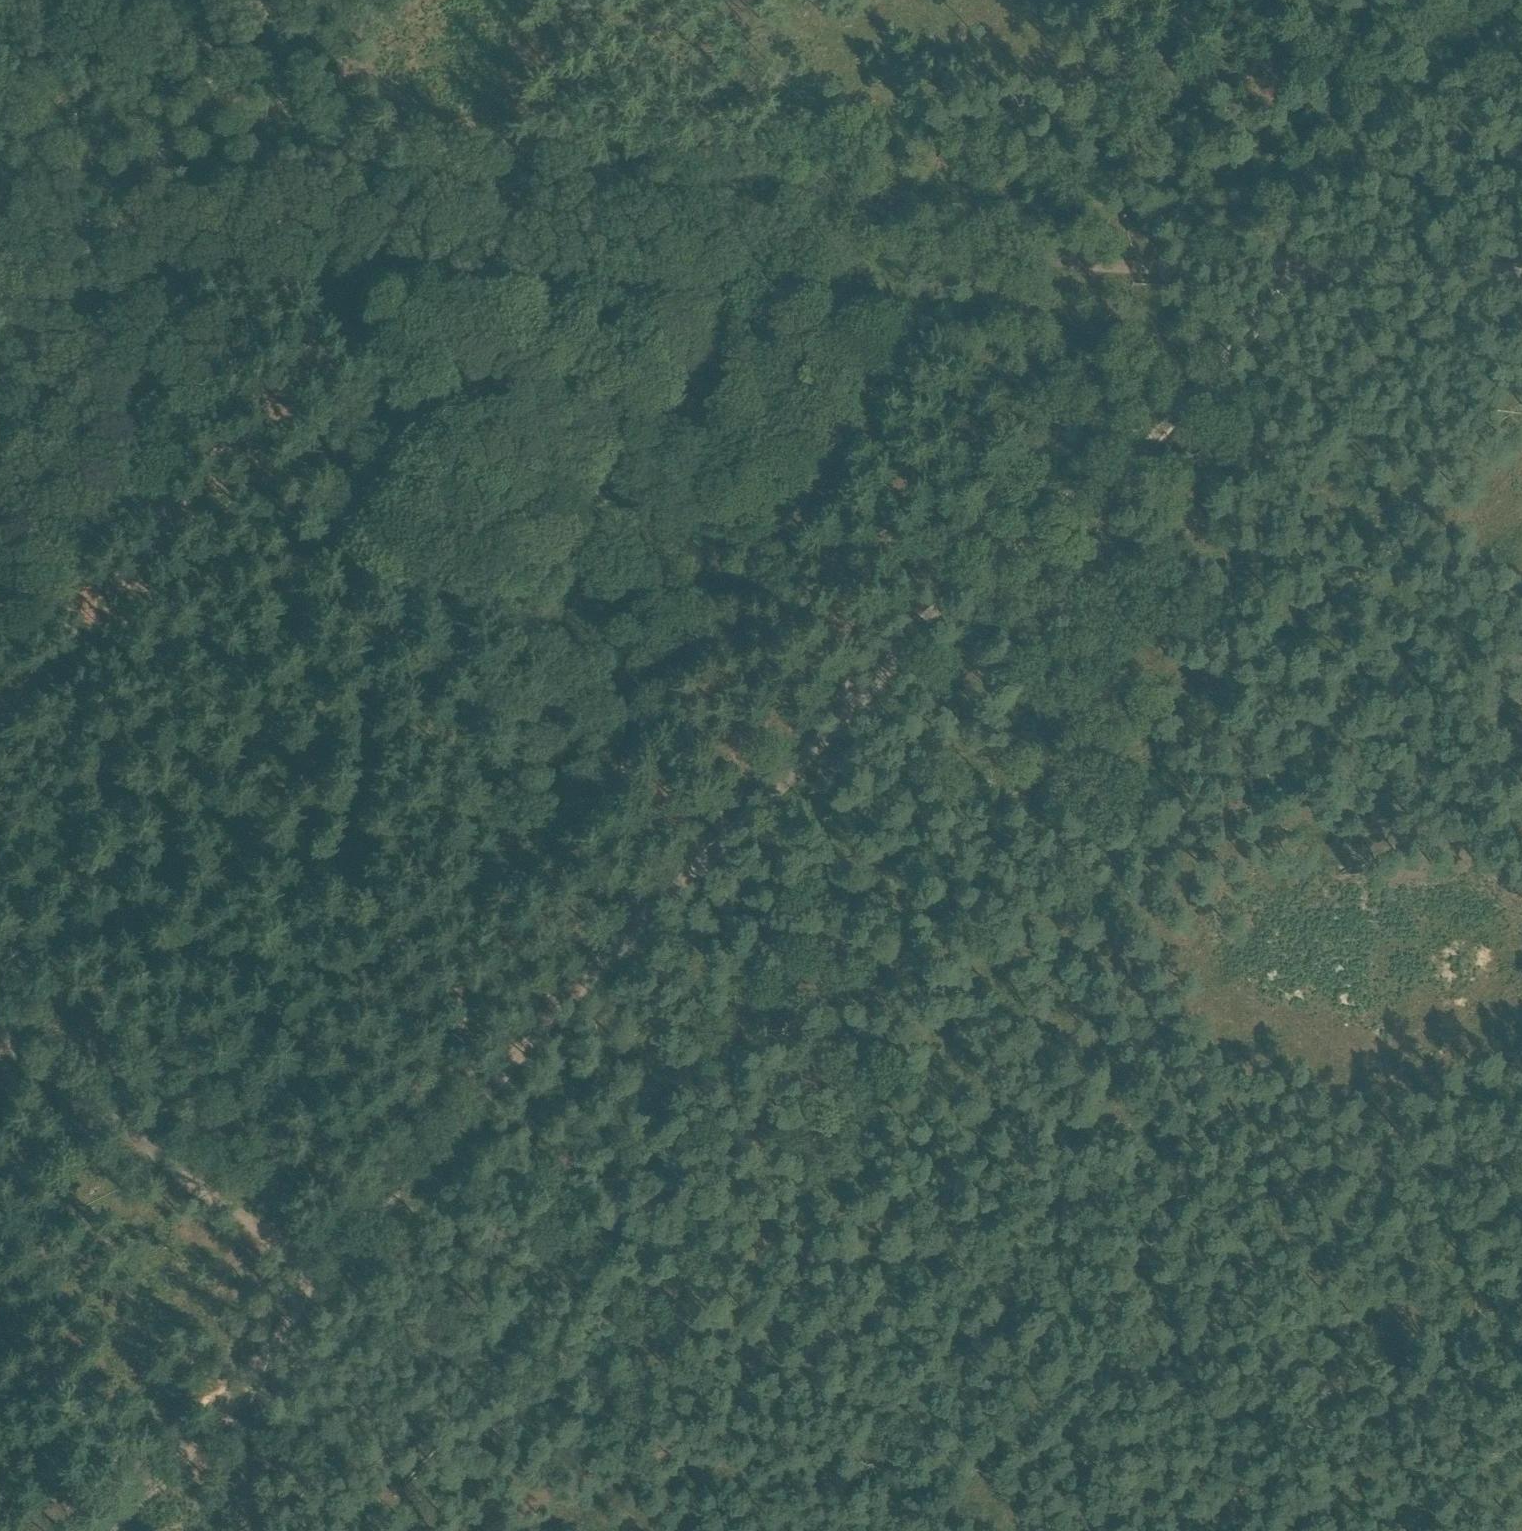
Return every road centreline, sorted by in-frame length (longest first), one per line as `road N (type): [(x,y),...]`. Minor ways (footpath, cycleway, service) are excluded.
road 1 (track): [(1311,269),(1298,302),(1271,333),(1010,570),(851,728),(643,951),(420,1210),(331,1293),(231,1438),(122,1530)]
road 2 (track): [(1521,277),(0,222)]
road 3 (track): [(130,228),(0,419)]

